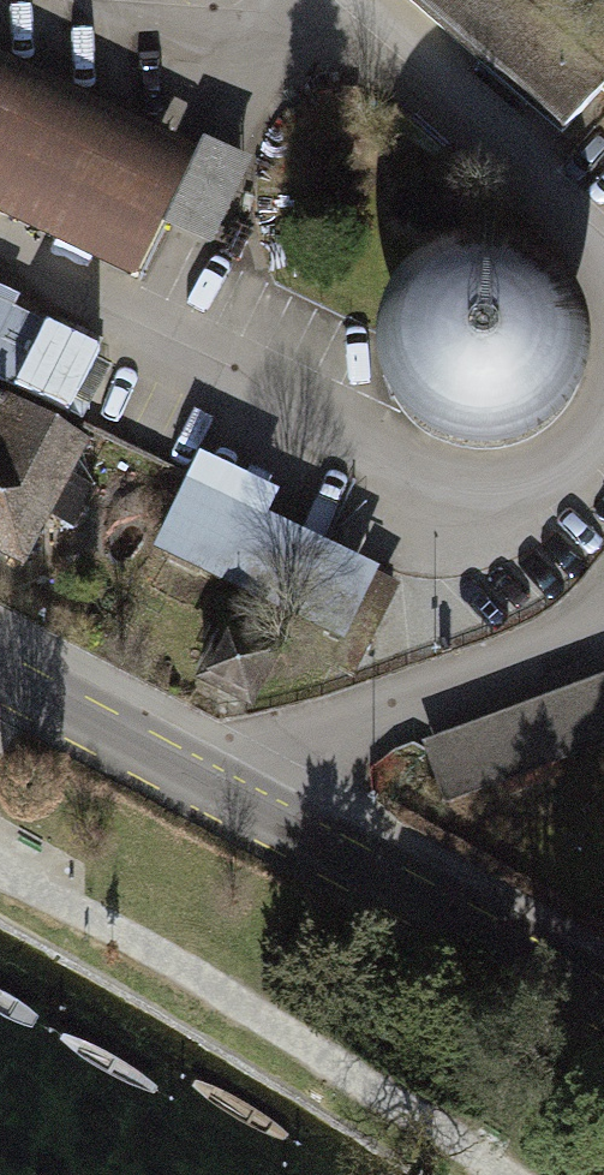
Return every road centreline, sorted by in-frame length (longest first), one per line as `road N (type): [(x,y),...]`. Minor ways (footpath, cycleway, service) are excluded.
road 1 (residential): [(246,807),(278,756),(603,639)]
road 2 (secondary): [(246,807),(603,997)]
road 3 (secondary): [(0,668),(246,807)]

